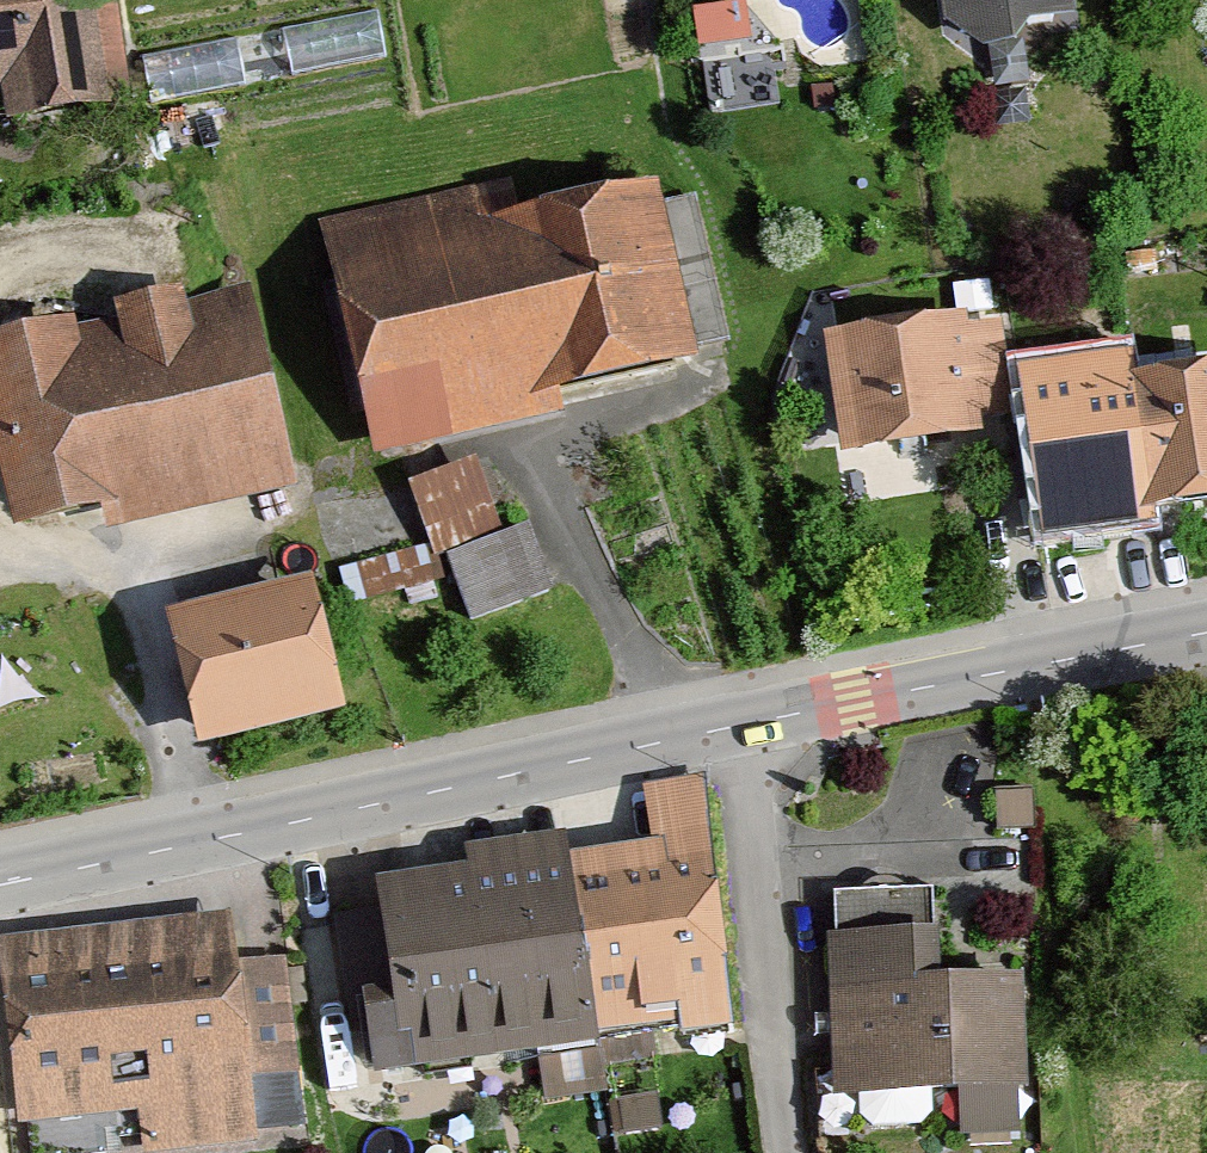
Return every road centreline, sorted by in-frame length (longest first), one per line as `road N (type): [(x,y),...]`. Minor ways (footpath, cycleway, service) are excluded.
road 1 (residential): [(739,726),(0,884)]
road 2 (residential): [(1206,633),(739,726)]
road 3 (unclassified): [(739,726),(784,1152)]

